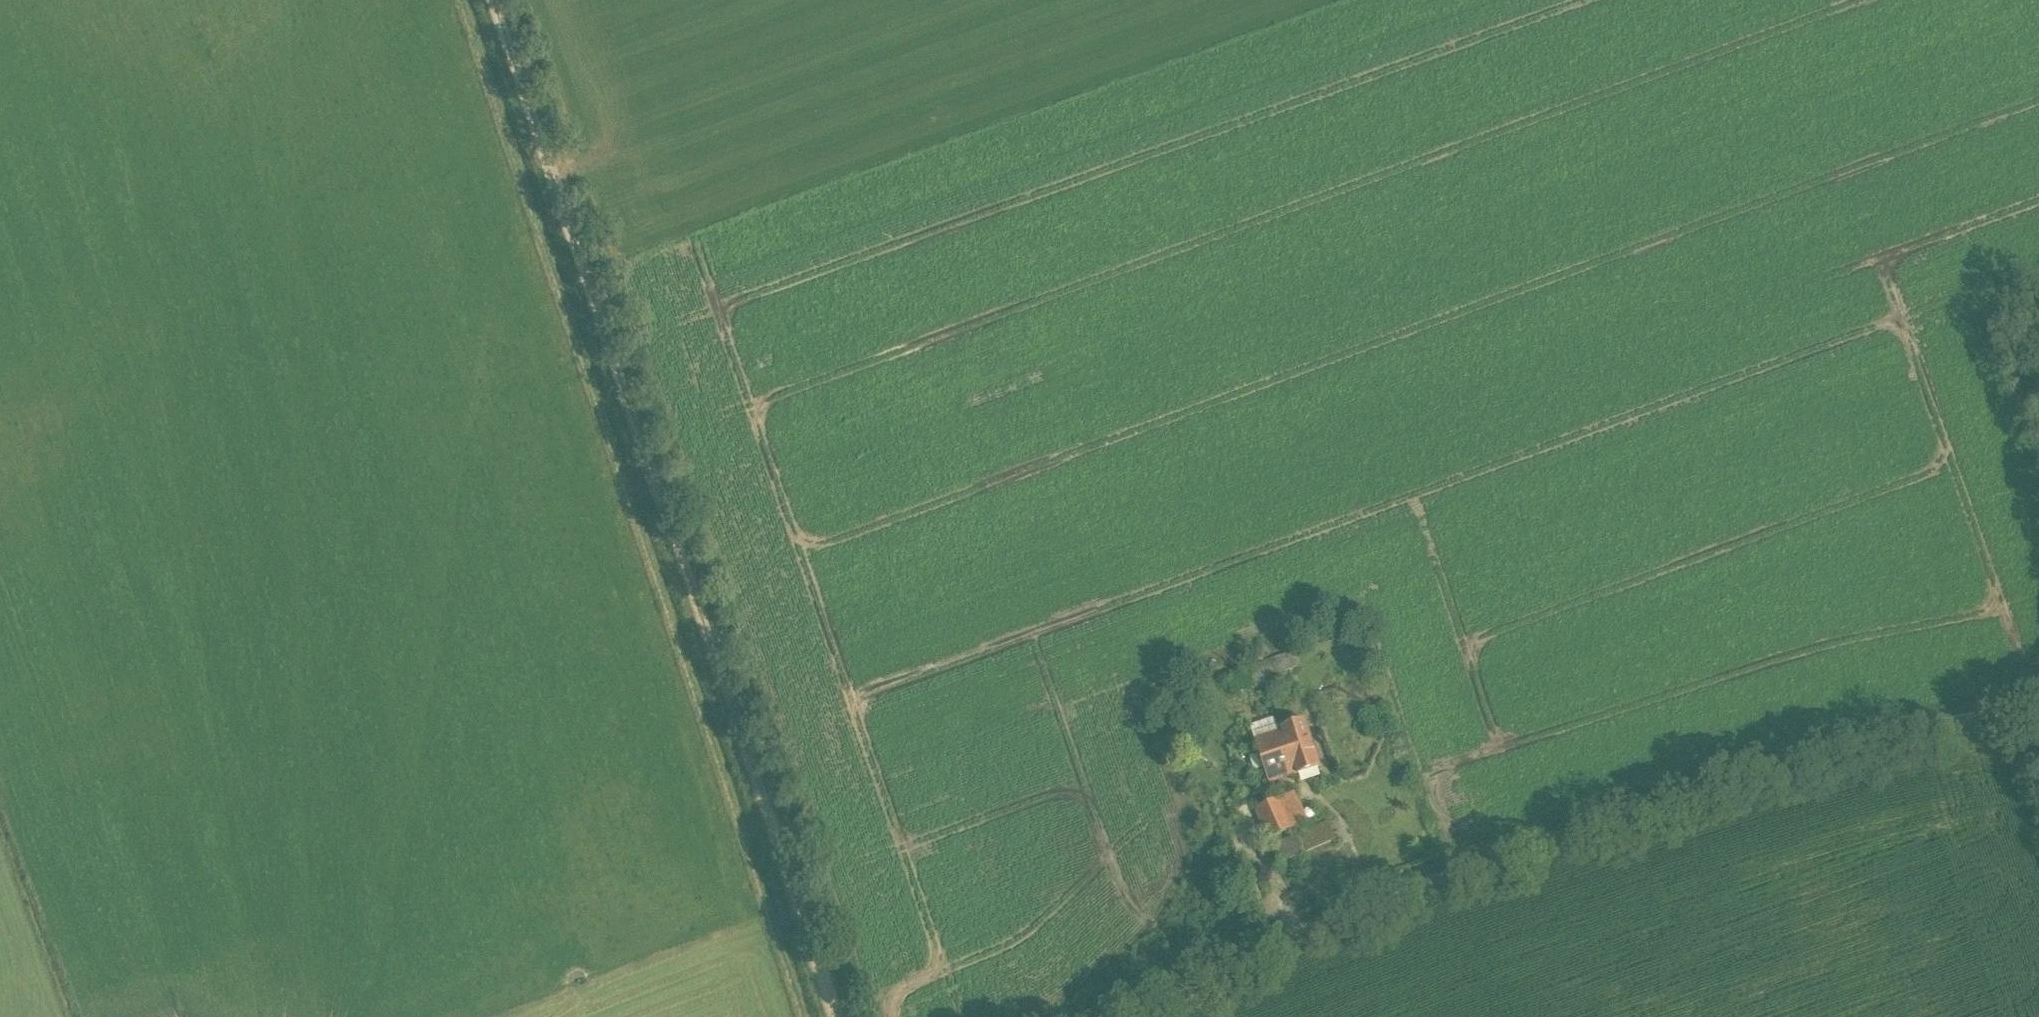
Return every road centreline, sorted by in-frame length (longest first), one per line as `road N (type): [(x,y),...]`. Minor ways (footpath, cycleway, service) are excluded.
road 1 (track): [(502,0),(842,1016)]
road 2 (unclassified): [(1106,1016),(1409,892),(1816,752),(2038,706)]

